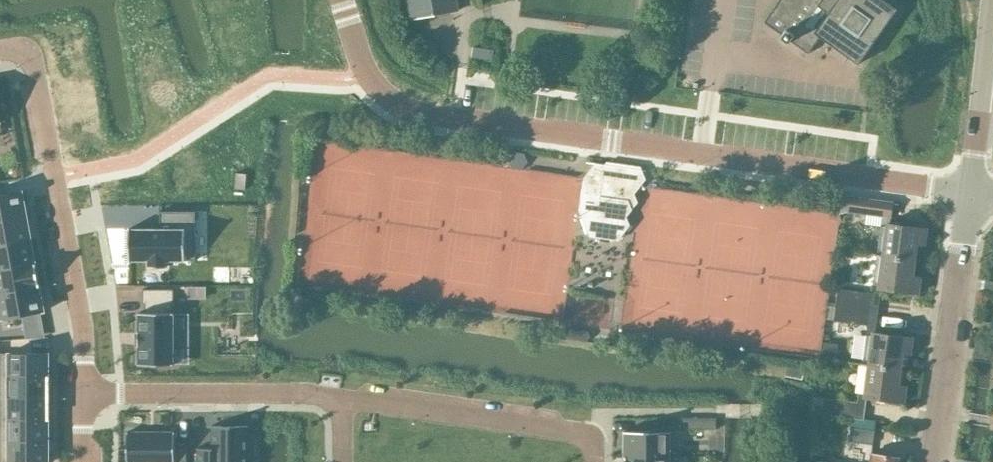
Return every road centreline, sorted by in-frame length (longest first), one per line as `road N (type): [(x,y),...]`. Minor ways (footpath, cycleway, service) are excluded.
road 1 (residential): [(969,192),(393,103),(374,95),(356,70),(339,0)]
road 2 (residential): [(84,395),(84,332),(38,75),(26,54),(0,51)]
road 3 (residential): [(341,399),(579,433),(592,441),(594,461)]
road 4 (tertiary): [(935,461),(969,192)]
road 5 (residential): [(84,395),(341,399)]
road 6 (tertiary): [(969,192),(992,0)]

